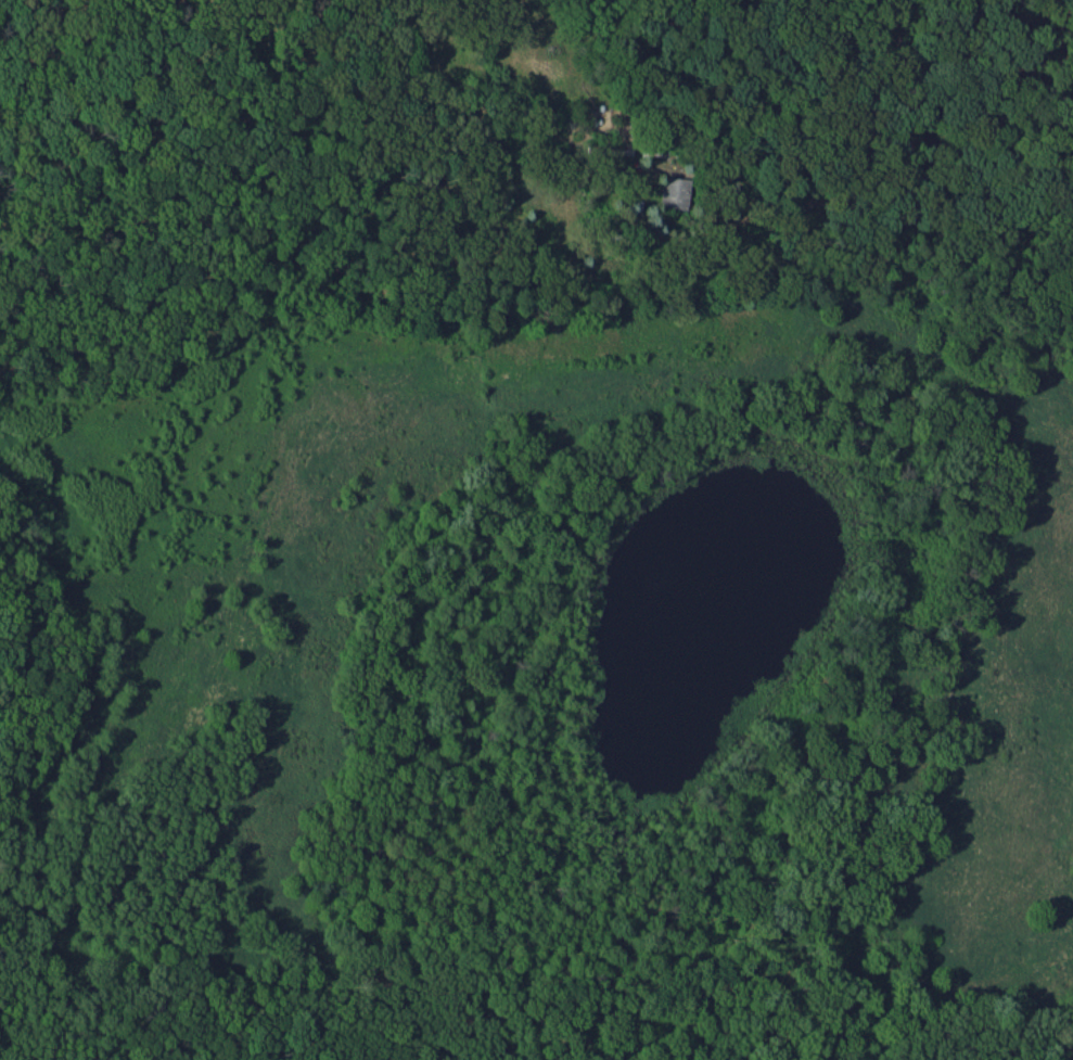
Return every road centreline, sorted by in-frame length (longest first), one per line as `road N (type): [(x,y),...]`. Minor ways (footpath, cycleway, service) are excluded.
road 1 (residential): [(1072,189),(973,149),(625,204)]

